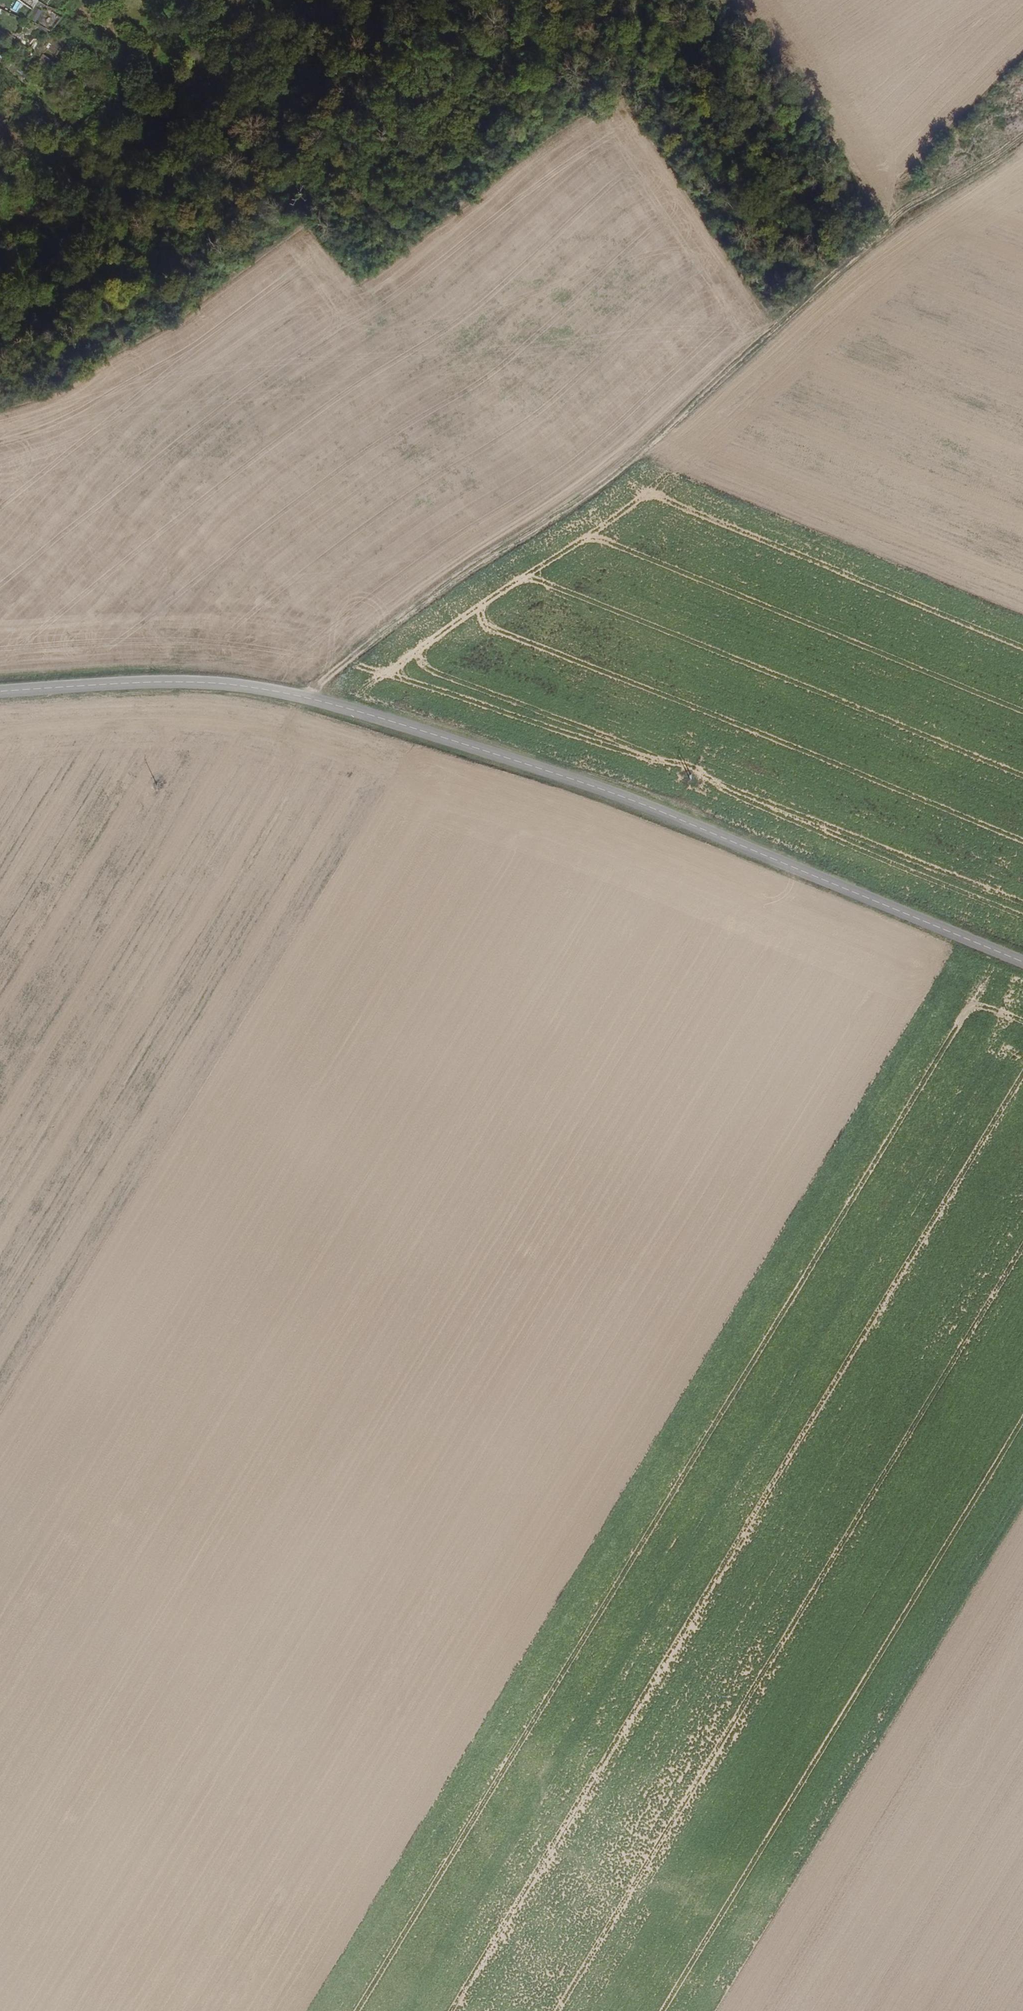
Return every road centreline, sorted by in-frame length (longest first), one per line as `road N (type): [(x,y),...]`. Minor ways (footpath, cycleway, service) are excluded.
road 1 (tertiary): [(1022,963),(622,796),(360,712),(179,681),(0,691)]
road 2 (track): [(308,699),(359,646),(506,542),(600,489),(857,253),(974,169)]

